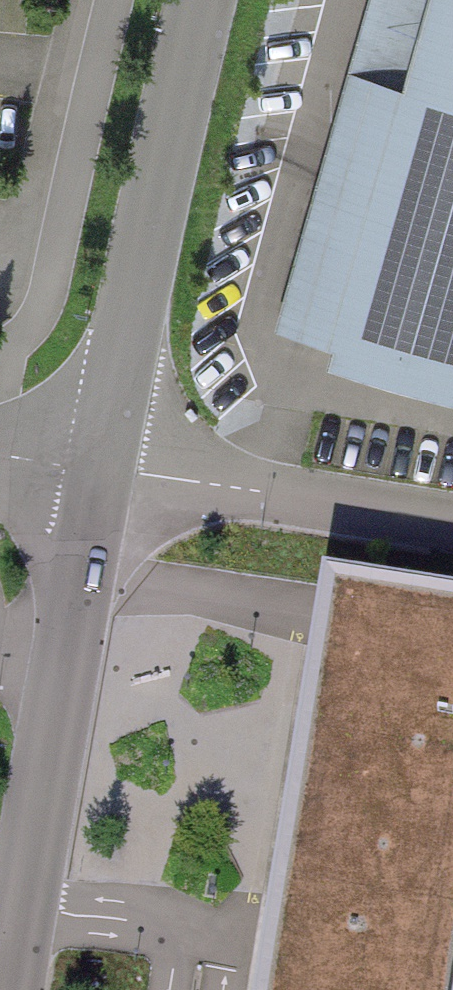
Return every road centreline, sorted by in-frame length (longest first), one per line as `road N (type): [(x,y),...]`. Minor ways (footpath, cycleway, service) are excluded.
road 1 (residential): [(13,989),(101,471)]
road 2 (residential): [(101,471),(203,0)]
road 3 (residential): [(101,471),(452,525)]

